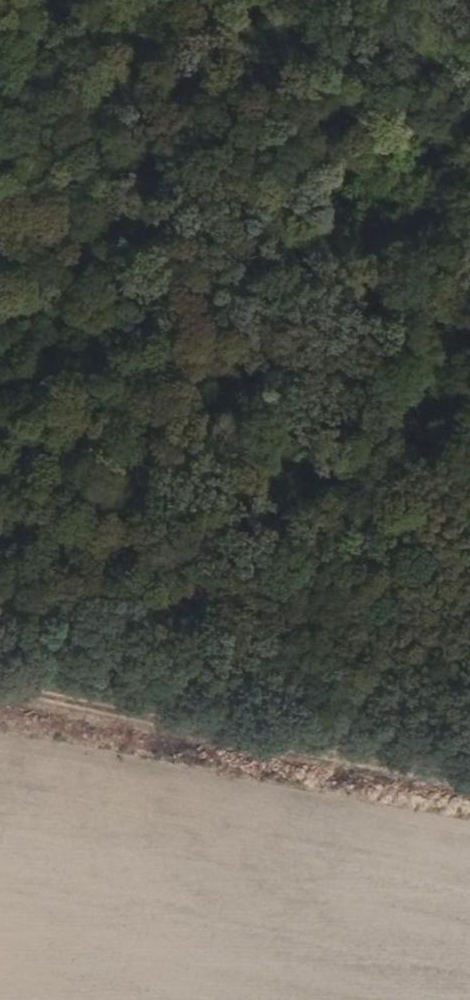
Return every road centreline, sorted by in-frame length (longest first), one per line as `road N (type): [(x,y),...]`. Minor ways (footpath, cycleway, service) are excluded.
road 1 (track): [(469,784),(0,689)]

